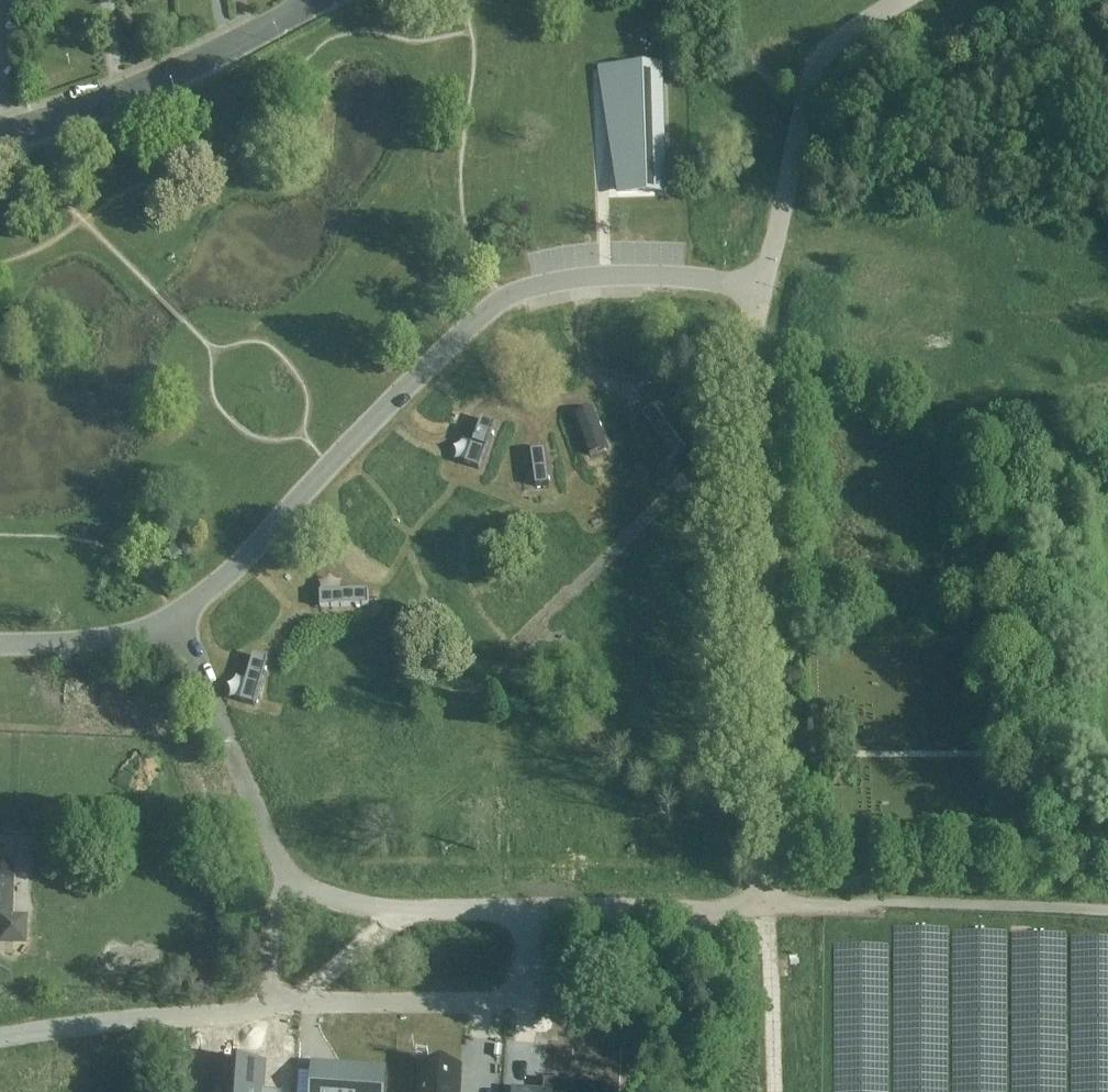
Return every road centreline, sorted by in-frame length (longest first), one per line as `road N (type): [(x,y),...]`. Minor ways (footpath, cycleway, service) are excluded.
road 1 (residential): [(761,282),(752,363),(766,904),(532,908)]
road 2 (residential): [(172,616),(219,583),(329,464),(509,297),(602,277),(761,282)]
road 3 (secondary): [(0,138),(136,90),(315,0)]
road 4 (unclassified): [(761,282),(817,63),(904,0)]
road 5 (residential): [(532,908),(526,969),(511,991),(482,1002),(269,1007)]
road 6 (residential): [(284,877),(172,616)]
road 7 (residential): [(269,1007),(0,1037)]
road 8 (residential): [(532,908),(335,902),(284,877)]
road 9 (track): [(766,904),(774,1091)]
road 10 (unclassified): [(172,616),(82,640),(0,643)]
road 11 (track): [(417,906),(290,1006)]
road 12 (residential): [(269,1007),(267,973),(284,877)]

